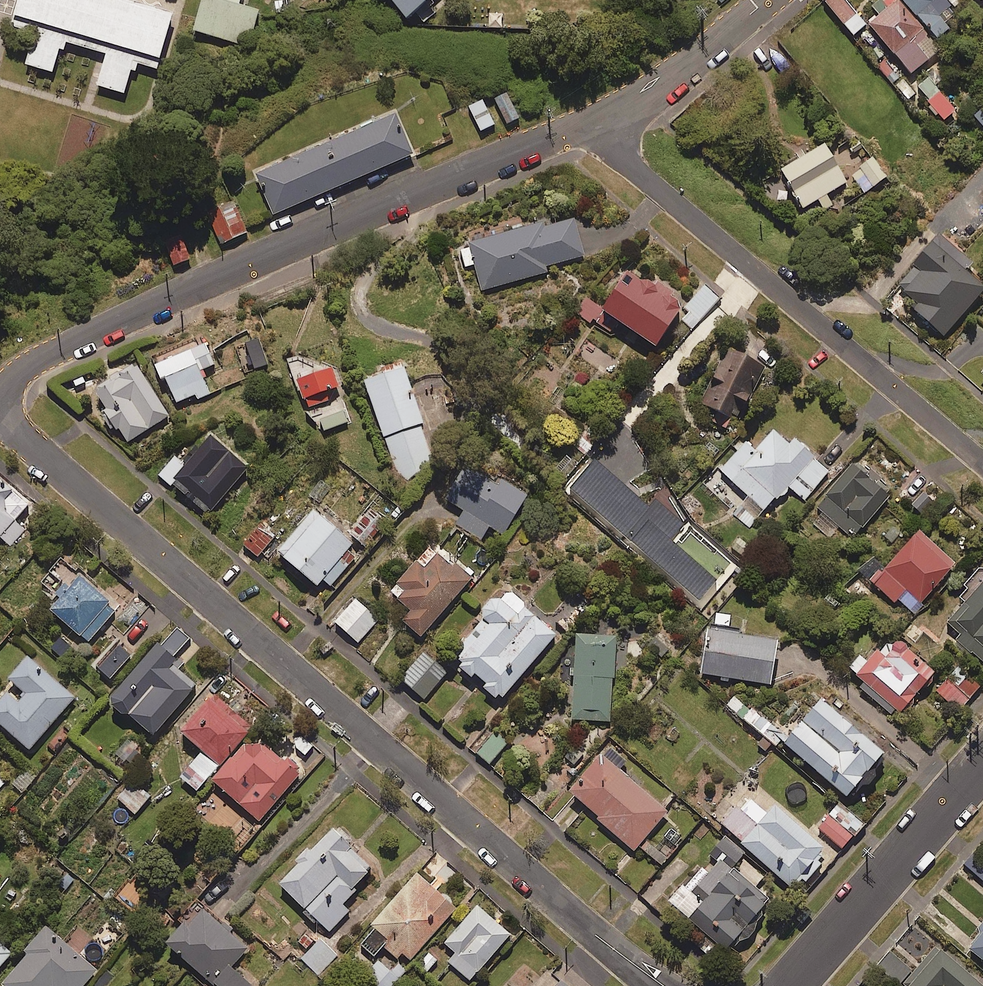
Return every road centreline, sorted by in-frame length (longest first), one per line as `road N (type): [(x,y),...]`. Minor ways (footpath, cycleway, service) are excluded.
road 1 (residential): [(662,985),(0,422)]
road 2 (residential): [(598,120),(328,227),(47,352),(0,399)]
road 3 (residential): [(598,120),(645,178),(982,464)]
road 4 (residential): [(791,985),(982,767)]
road 5 (residential): [(766,0),(658,87),(598,120)]

